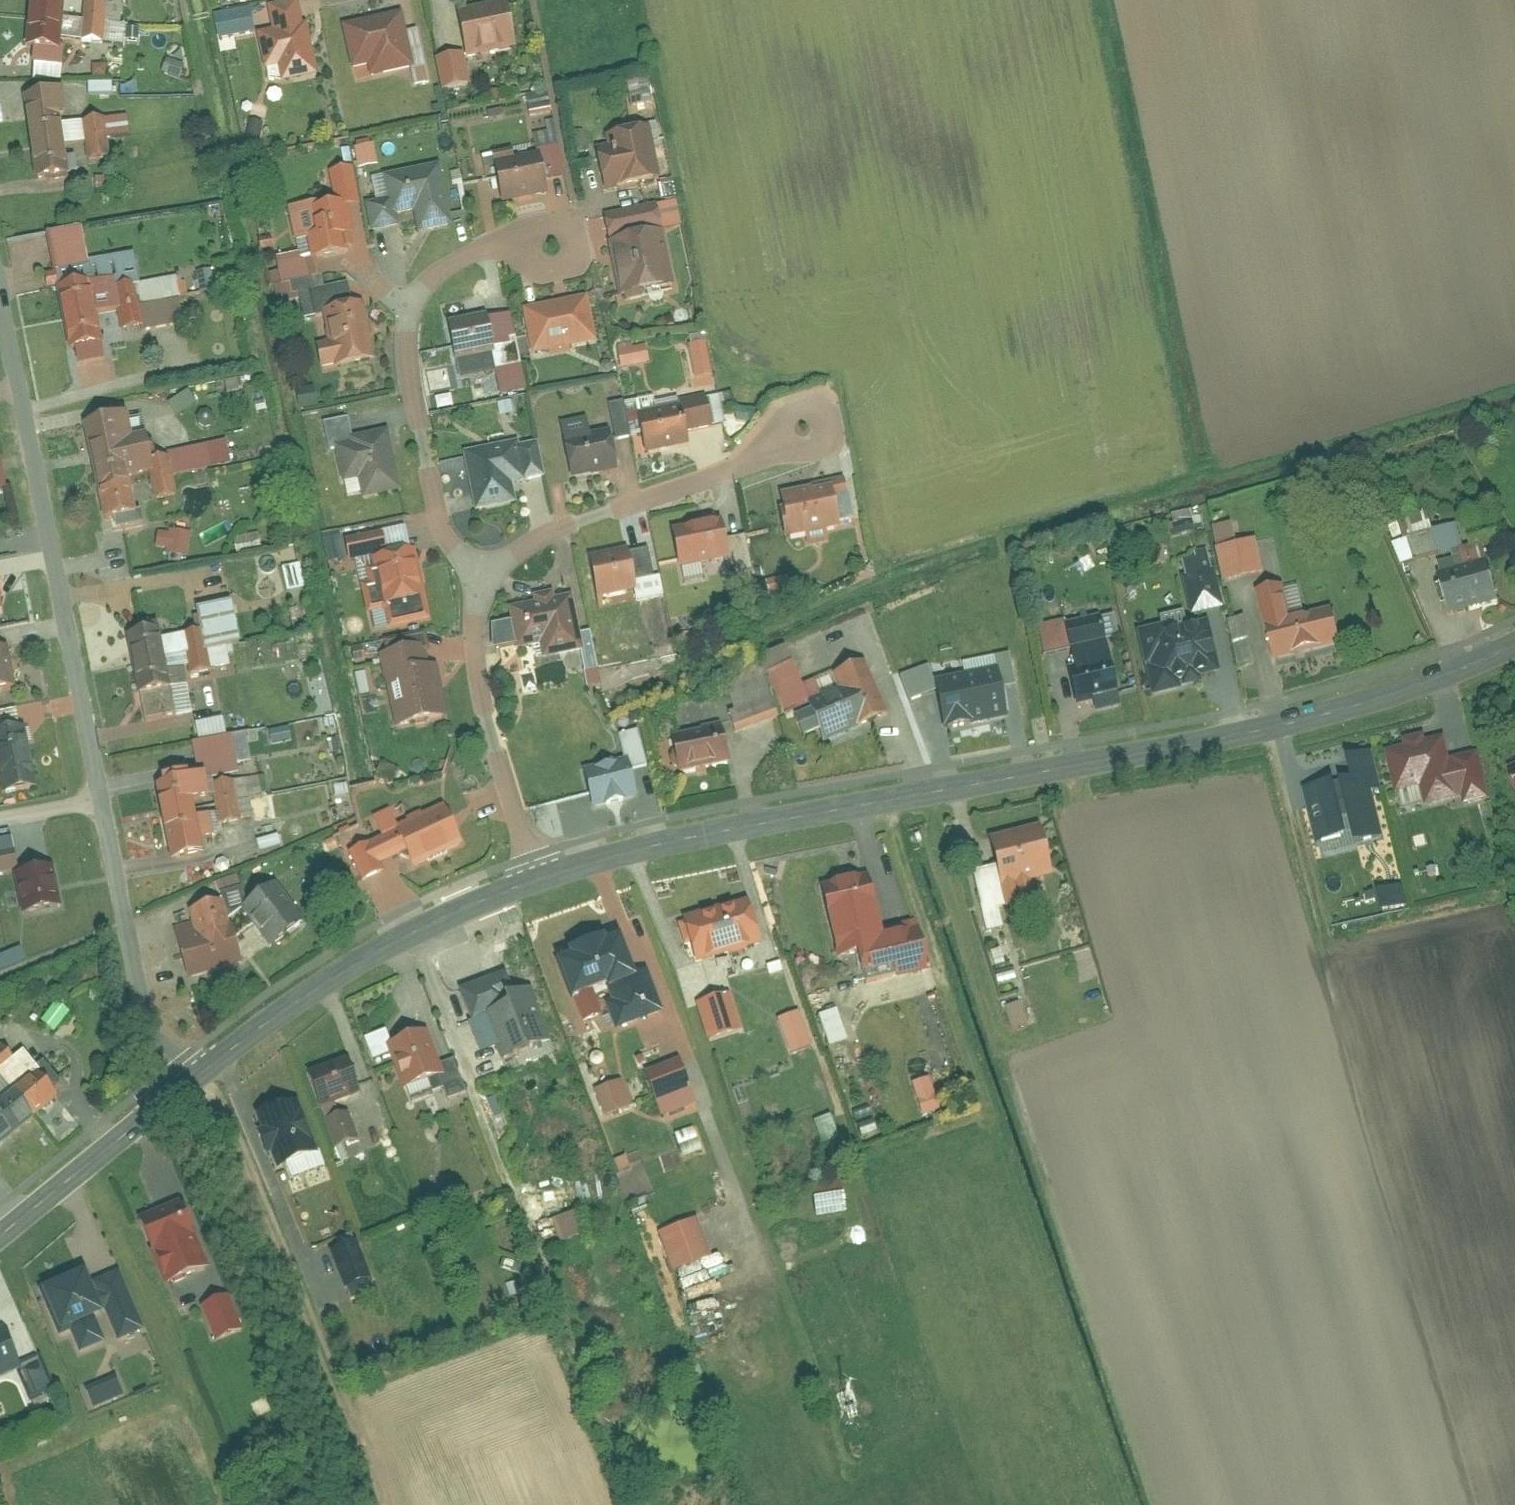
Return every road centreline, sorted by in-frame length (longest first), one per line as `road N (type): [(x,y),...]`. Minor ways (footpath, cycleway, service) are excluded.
road 1 (residential): [(534,881),(714,832),(1326,715),(1514,644)]
road 2 (residential): [(0,312),(99,799)]
road 3 (residential): [(565,220),(465,239),(426,277),(412,324),(449,541),(484,583)]
road 4 (residential): [(175,1092),(248,1035),(377,955),(534,881)]
road 5 (residential): [(810,437),(554,525),(503,554),(484,583)]
road 6 (residential): [(99,799),(129,996),(144,1043),(175,1092)]
road 7 (residential): [(484,583),(478,690),(534,881)]
road 8 (track): [(533,0),(575,206),(565,220)]
road 9 (residential): [(0,1235),(175,1092)]

